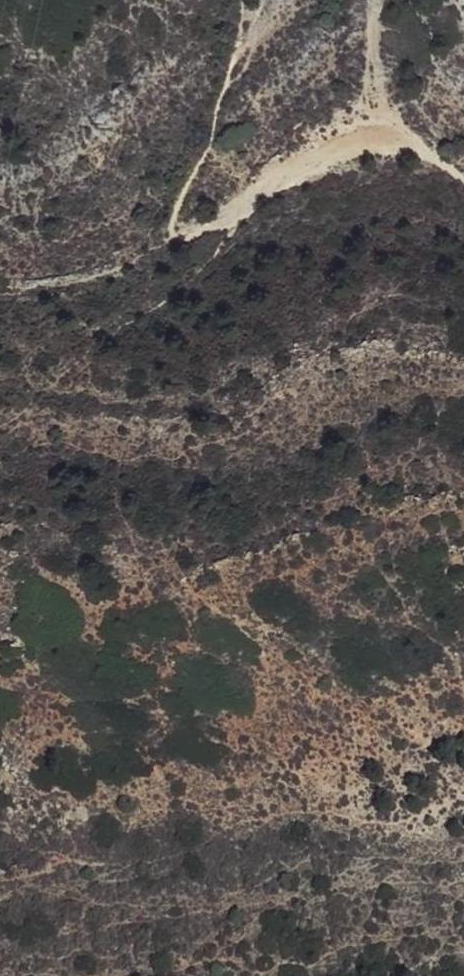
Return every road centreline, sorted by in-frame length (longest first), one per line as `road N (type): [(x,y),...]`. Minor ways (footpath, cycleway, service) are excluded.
road 1 (track): [(375,0),(375,84),(394,124),(463,183)]
road 2 (track): [(394,124),(288,169),(230,217)]

